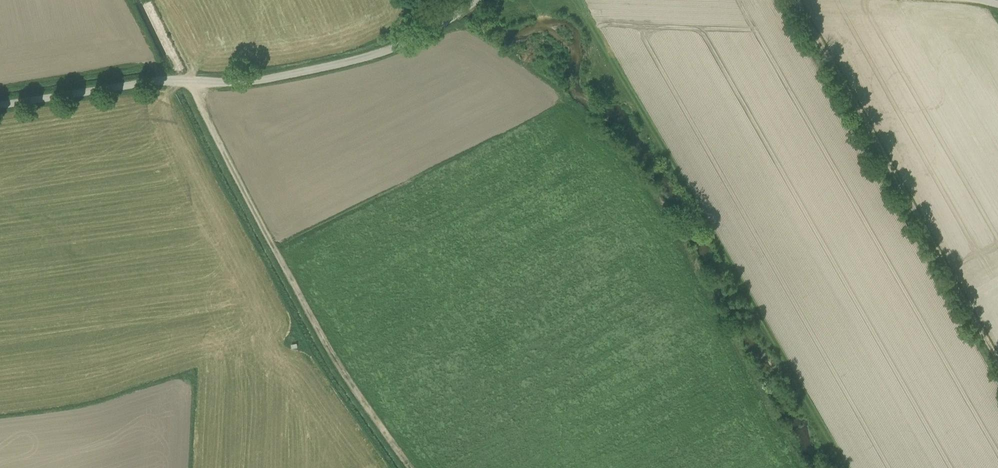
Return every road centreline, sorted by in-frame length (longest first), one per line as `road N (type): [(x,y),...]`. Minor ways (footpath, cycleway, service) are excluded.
road 1 (unclassified): [(475,0),(398,45),(273,78),(127,86),(0,105)]
road 2 (track): [(409,467),(337,365),(189,82)]
road 3 (track): [(794,0),(997,355)]

